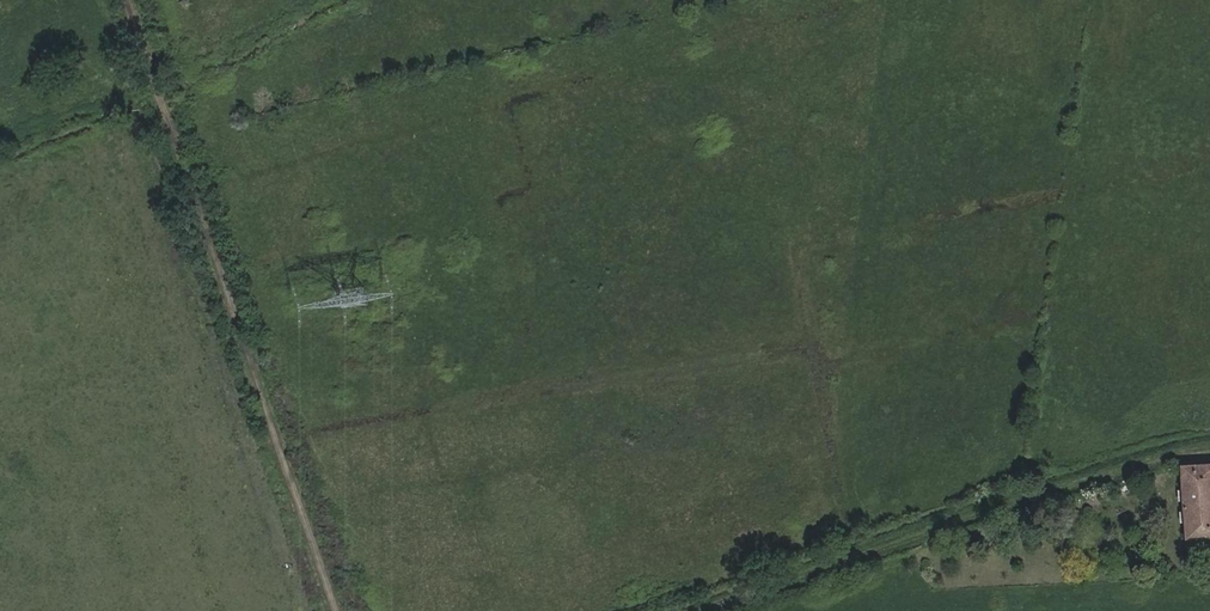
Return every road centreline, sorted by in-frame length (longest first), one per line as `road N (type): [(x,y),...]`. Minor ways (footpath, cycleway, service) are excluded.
road 1 (track): [(129,0),(339,610)]
road 2 (track): [(698,610),(1184,450),(1209,452)]

